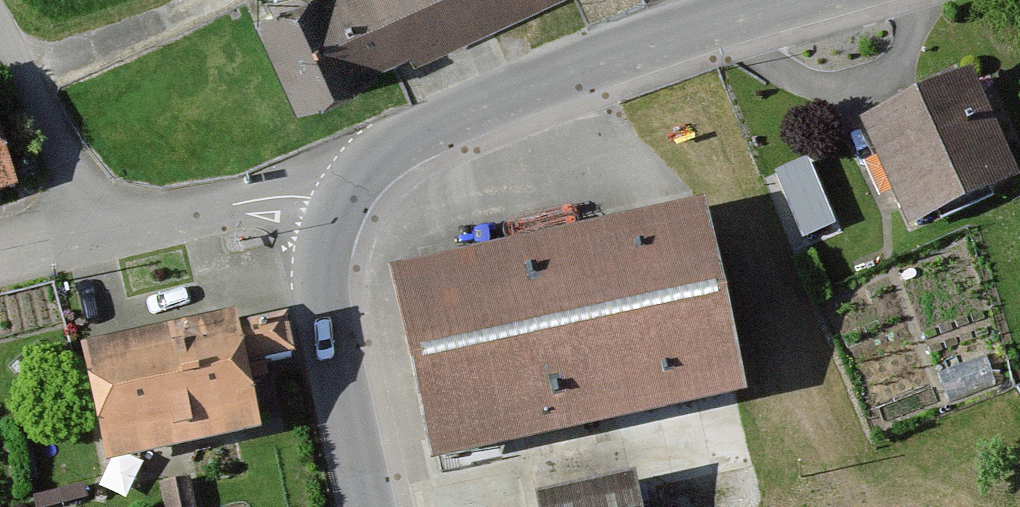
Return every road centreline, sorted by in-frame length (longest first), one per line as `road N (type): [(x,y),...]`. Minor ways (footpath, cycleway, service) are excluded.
road 1 (tertiary): [(787,0),(576,67),(427,126),(369,163),(342,200)]
road 2 (residential): [(342,200),(238,203),(0,262)]
road 3 (tertiary): [(342,200),(322,252),(319,291),(364,506)]
road 4 (track): [(99,239),(0,27)]

